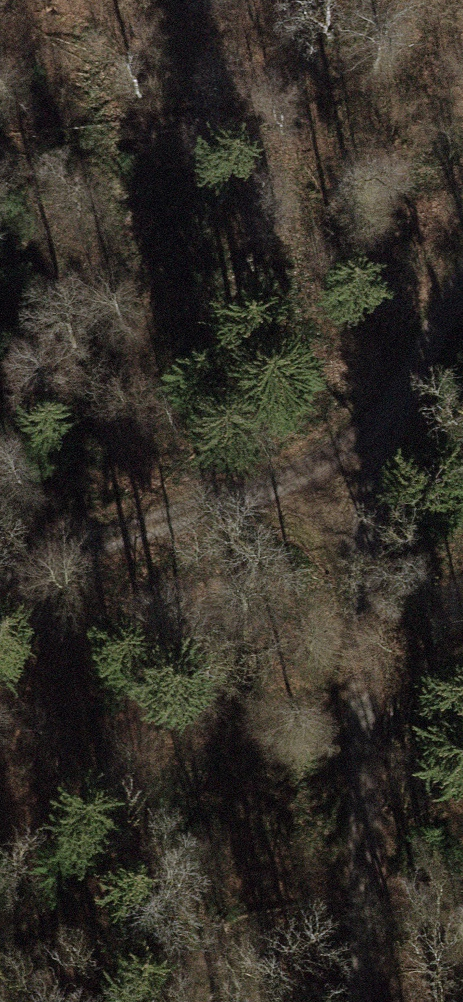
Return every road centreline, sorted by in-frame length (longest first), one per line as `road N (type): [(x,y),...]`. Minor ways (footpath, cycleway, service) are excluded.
road 1 (track): [(462,258),(353,447),(357,1001)]
road 2 (track): [(353,447),(0,564)]

